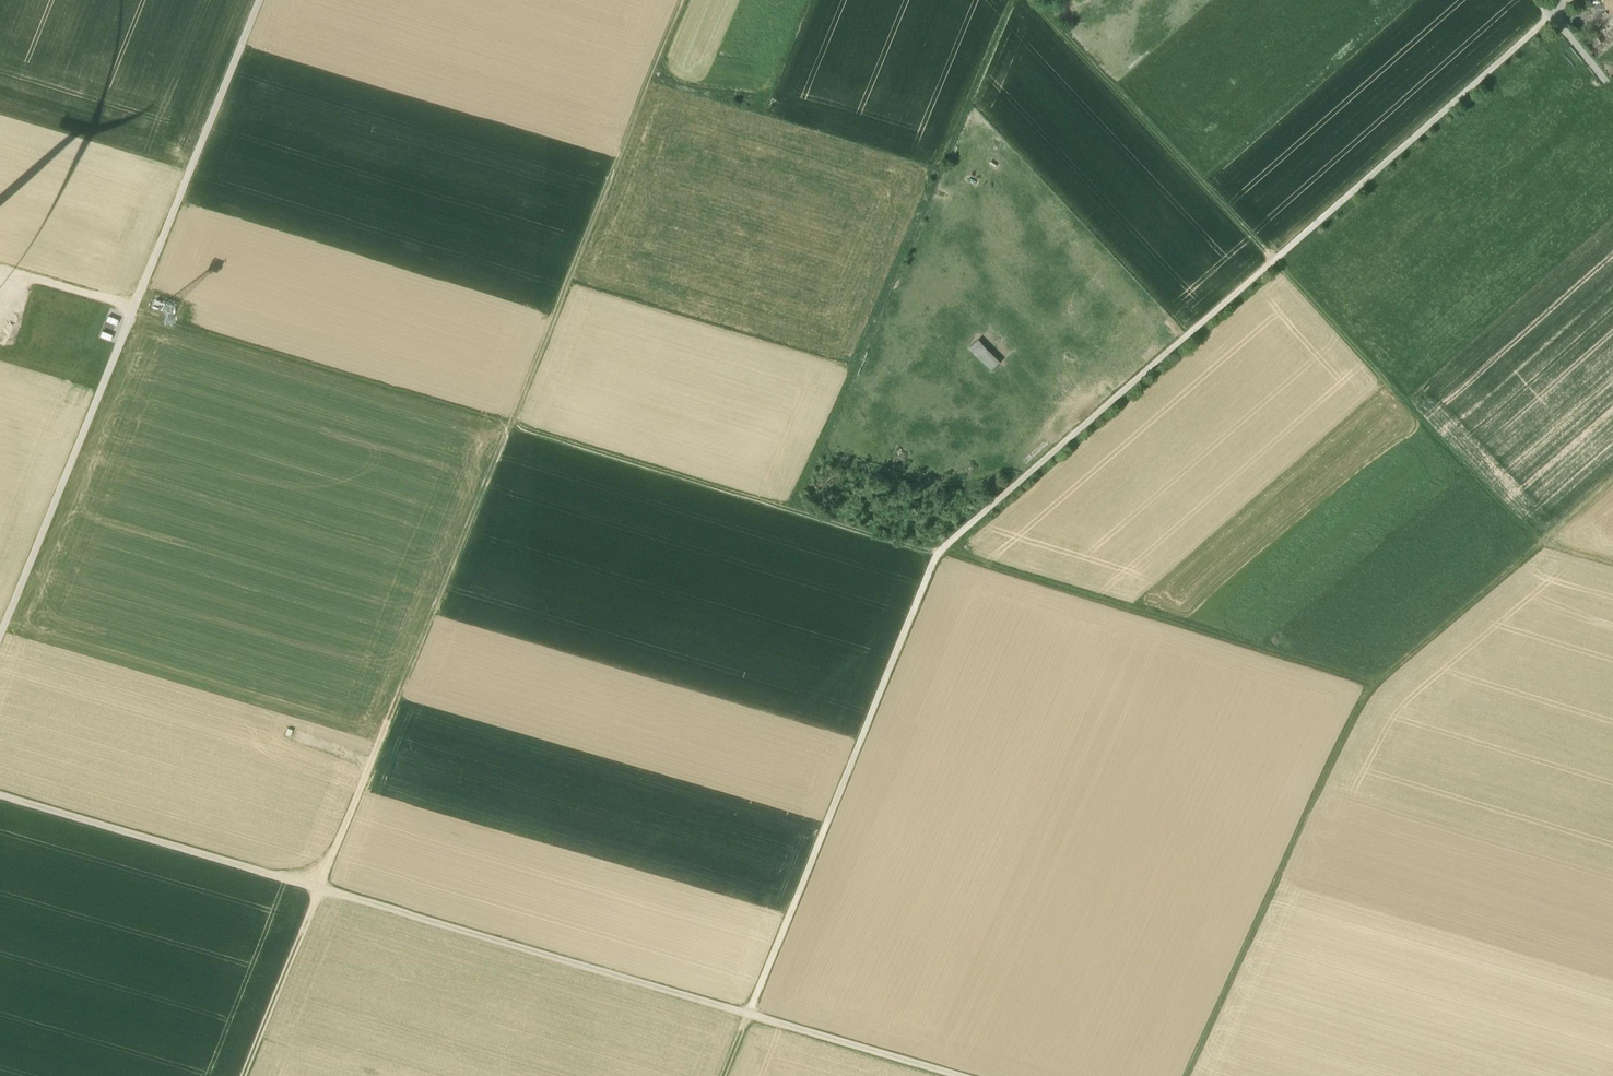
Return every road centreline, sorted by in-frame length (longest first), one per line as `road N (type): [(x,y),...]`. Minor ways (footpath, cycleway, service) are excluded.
road 1 (track): [(1552,18),(938,557),(749,1016)]
road 2 (track): [(317,890),(685,0)]
road 3 (track): [(938,557),(133,316)]
road 4 (track): [(1030,0),(1543,548),(1612,567)]
road 5 (track): [(1612,485),(1369,689),(1187,1075)]
road 6 (unclassified): [(260,0),(0,639)]
road 7 (track): [(949,1075),(317,890)]
road 8 (track): [(1013,0),(796,513)]
road 9 (track): [(1369,689),(936,561)]
road 10 (track): [(317,890),(0,798)]
road 11 (track): [(58,497),(34,420),(41,333),(0,314)]
road 12 (track): [(245,1075),(317,890)]

